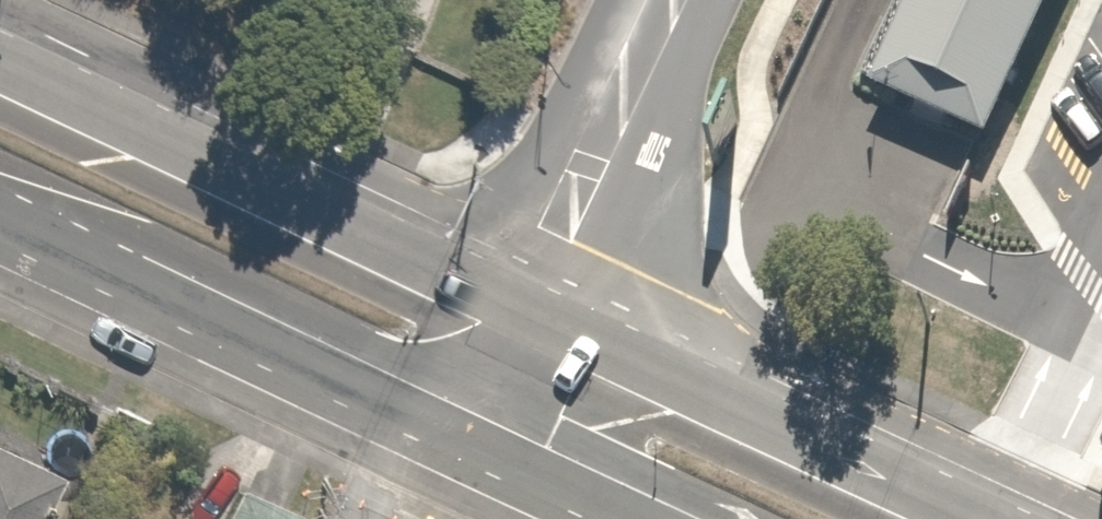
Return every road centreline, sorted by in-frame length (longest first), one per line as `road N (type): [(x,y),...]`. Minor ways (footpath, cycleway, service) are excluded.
road 1 (secondary): [(0,50),(1008,518)]
road 2 (secondary): [(630,518),(0,221)]

